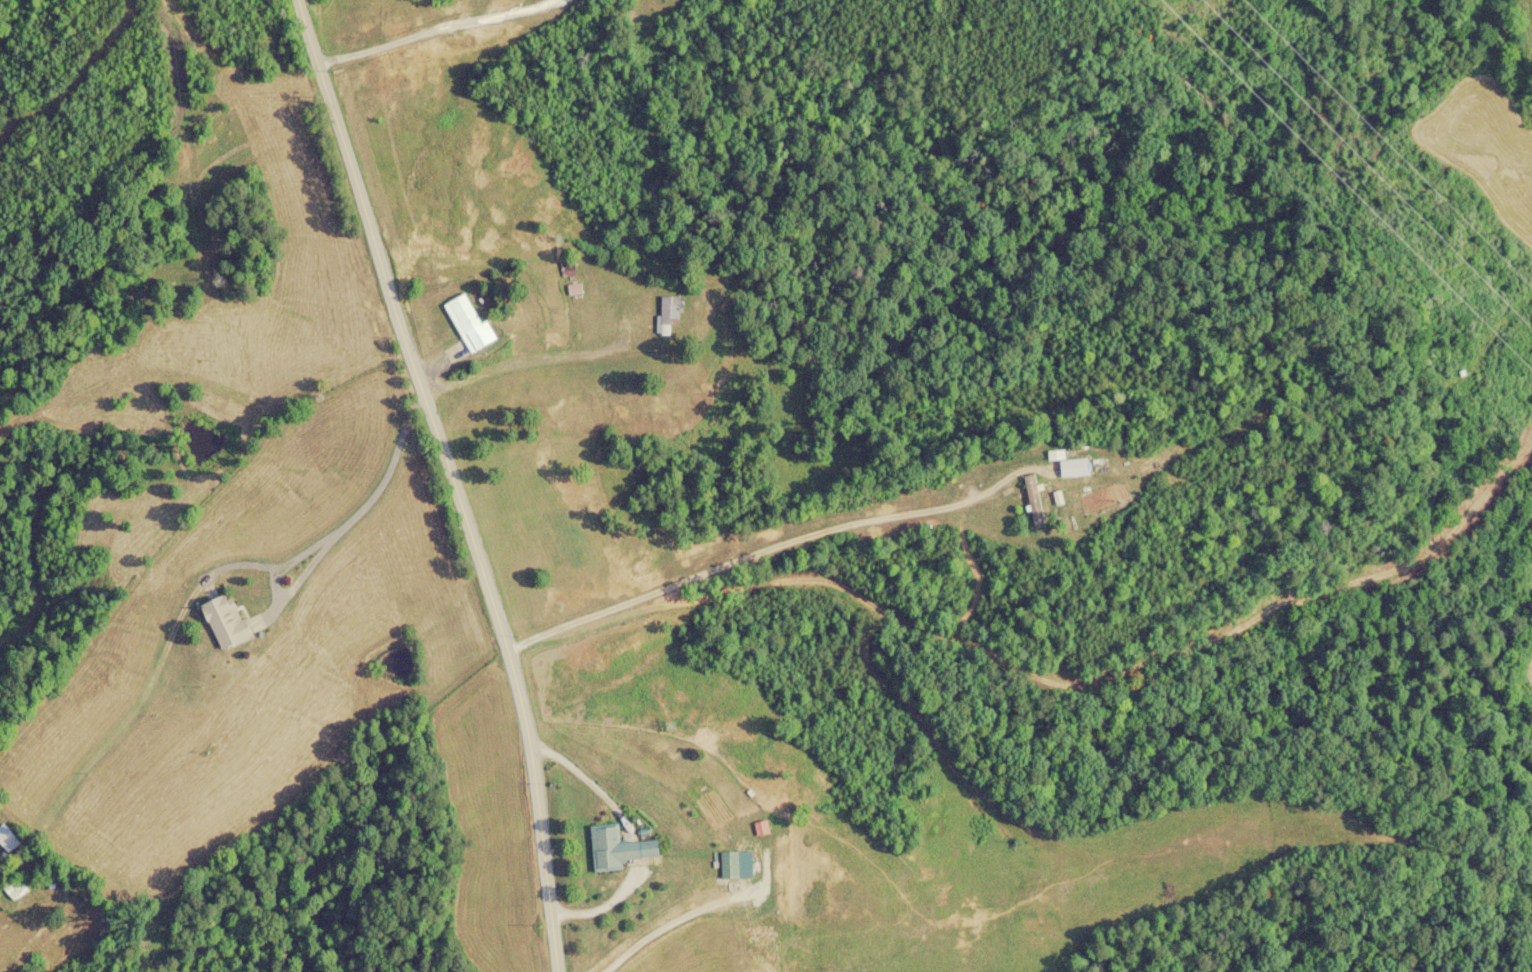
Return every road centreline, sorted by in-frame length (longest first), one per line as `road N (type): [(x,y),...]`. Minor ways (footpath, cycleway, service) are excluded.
road 1 (residential): [(511,971),(509,854),(482,827),(274,45),(242,0)]

